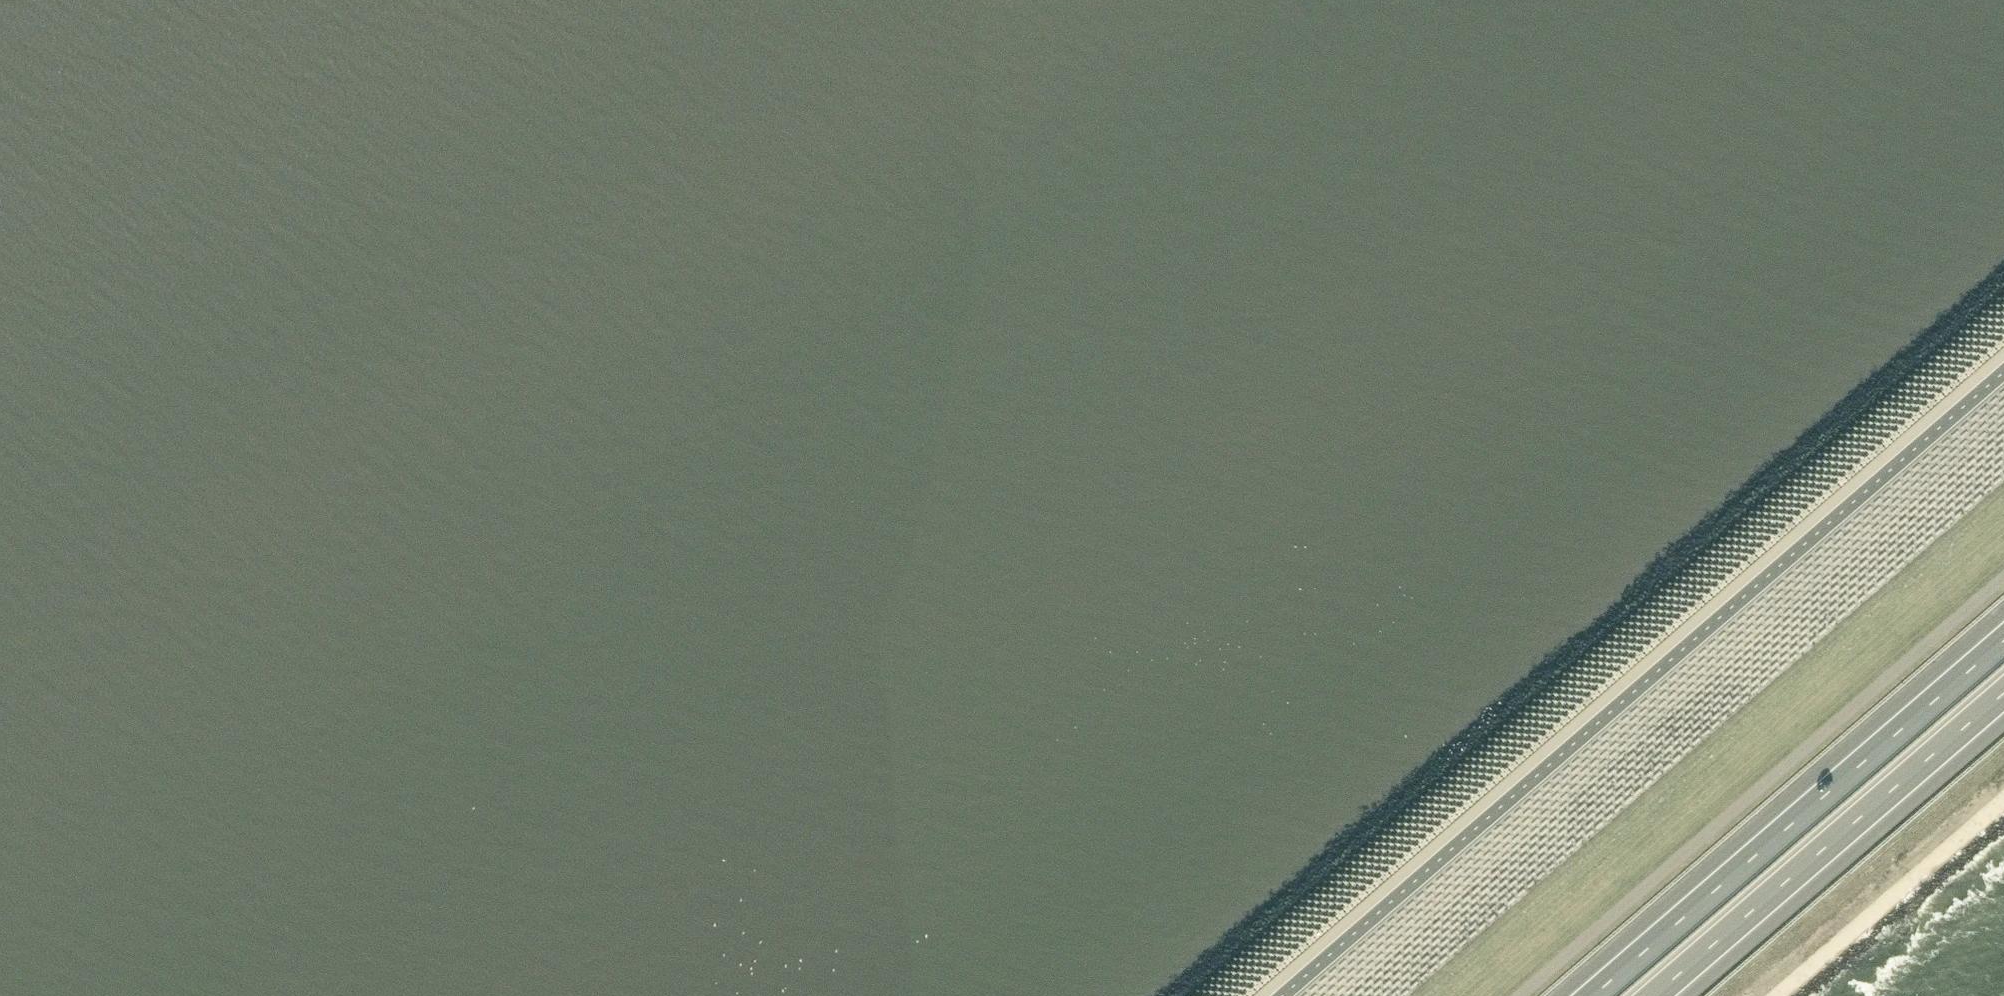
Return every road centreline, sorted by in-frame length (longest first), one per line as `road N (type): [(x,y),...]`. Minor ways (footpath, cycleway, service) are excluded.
road 1 (motorway): [(2003,638),(1590,995)]
road 2 (motorway): [(1651,995),(2003,691)]

